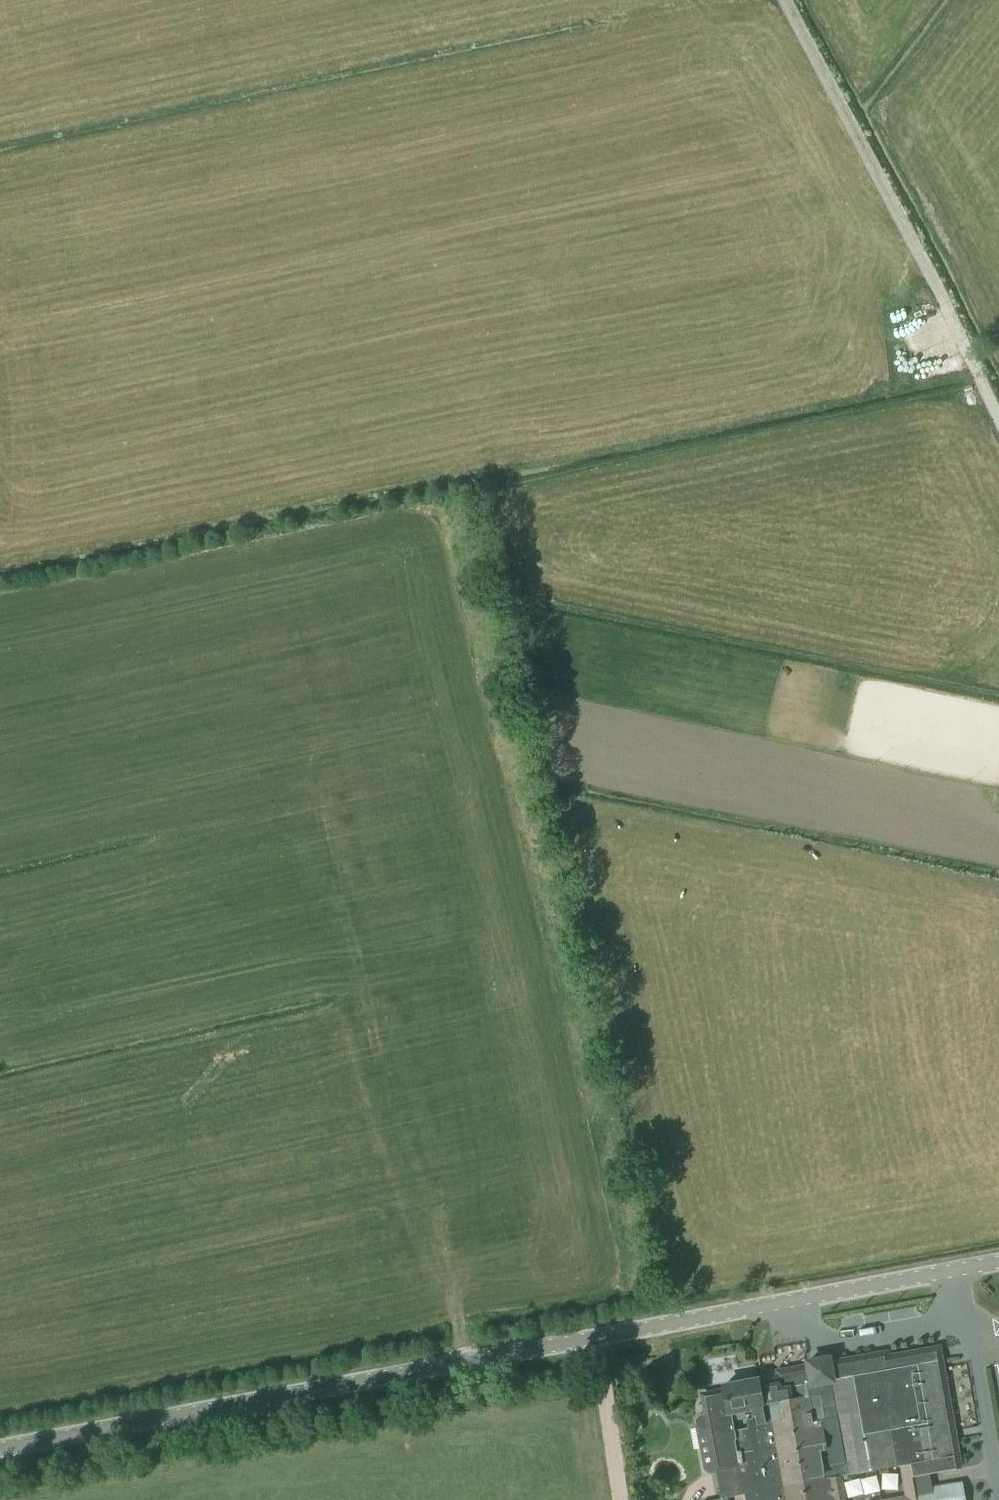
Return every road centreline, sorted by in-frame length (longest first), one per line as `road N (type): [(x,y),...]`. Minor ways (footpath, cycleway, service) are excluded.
road 1 (unclassified): [(0,1448),(998,1262)]
road 2 (track): [(998,423),(785,0)]

